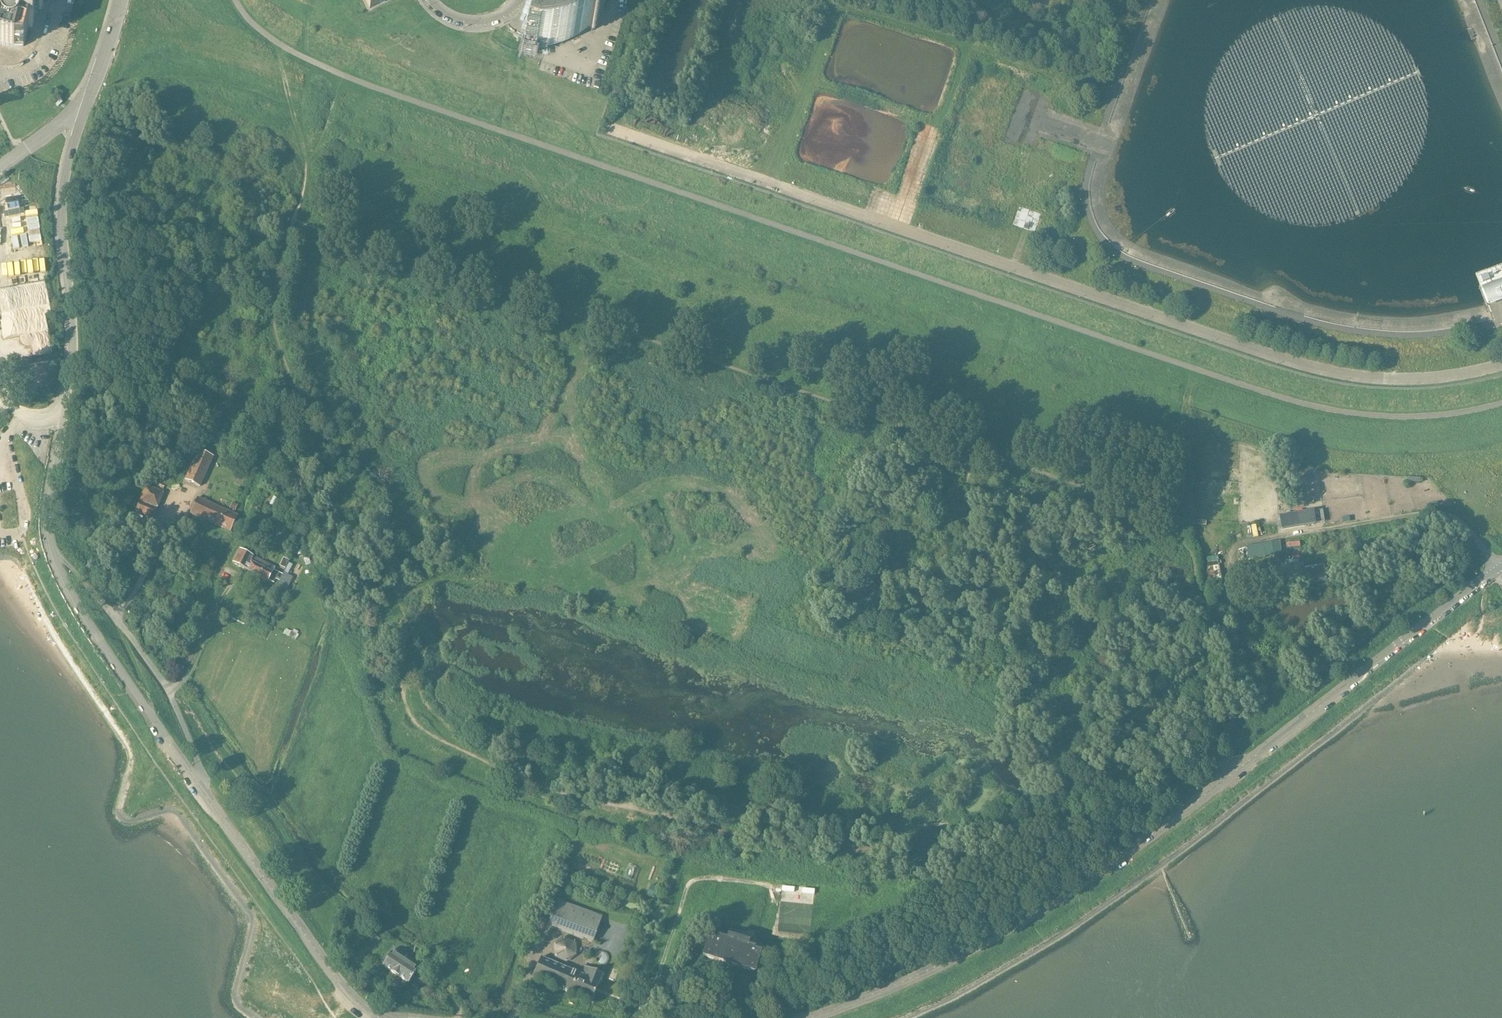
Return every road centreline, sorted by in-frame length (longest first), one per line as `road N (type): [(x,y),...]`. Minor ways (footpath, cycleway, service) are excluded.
road 1 (unclassified): [(195,781),(73,605),(47,537),(71,342),(61,184),(122,0)]
road 2 (unclassified): [(810,1017),(962,953),(1099,869),(1501,565)]
road 3 (unclassified): [(195,781),(308,940),(379,1017)]

